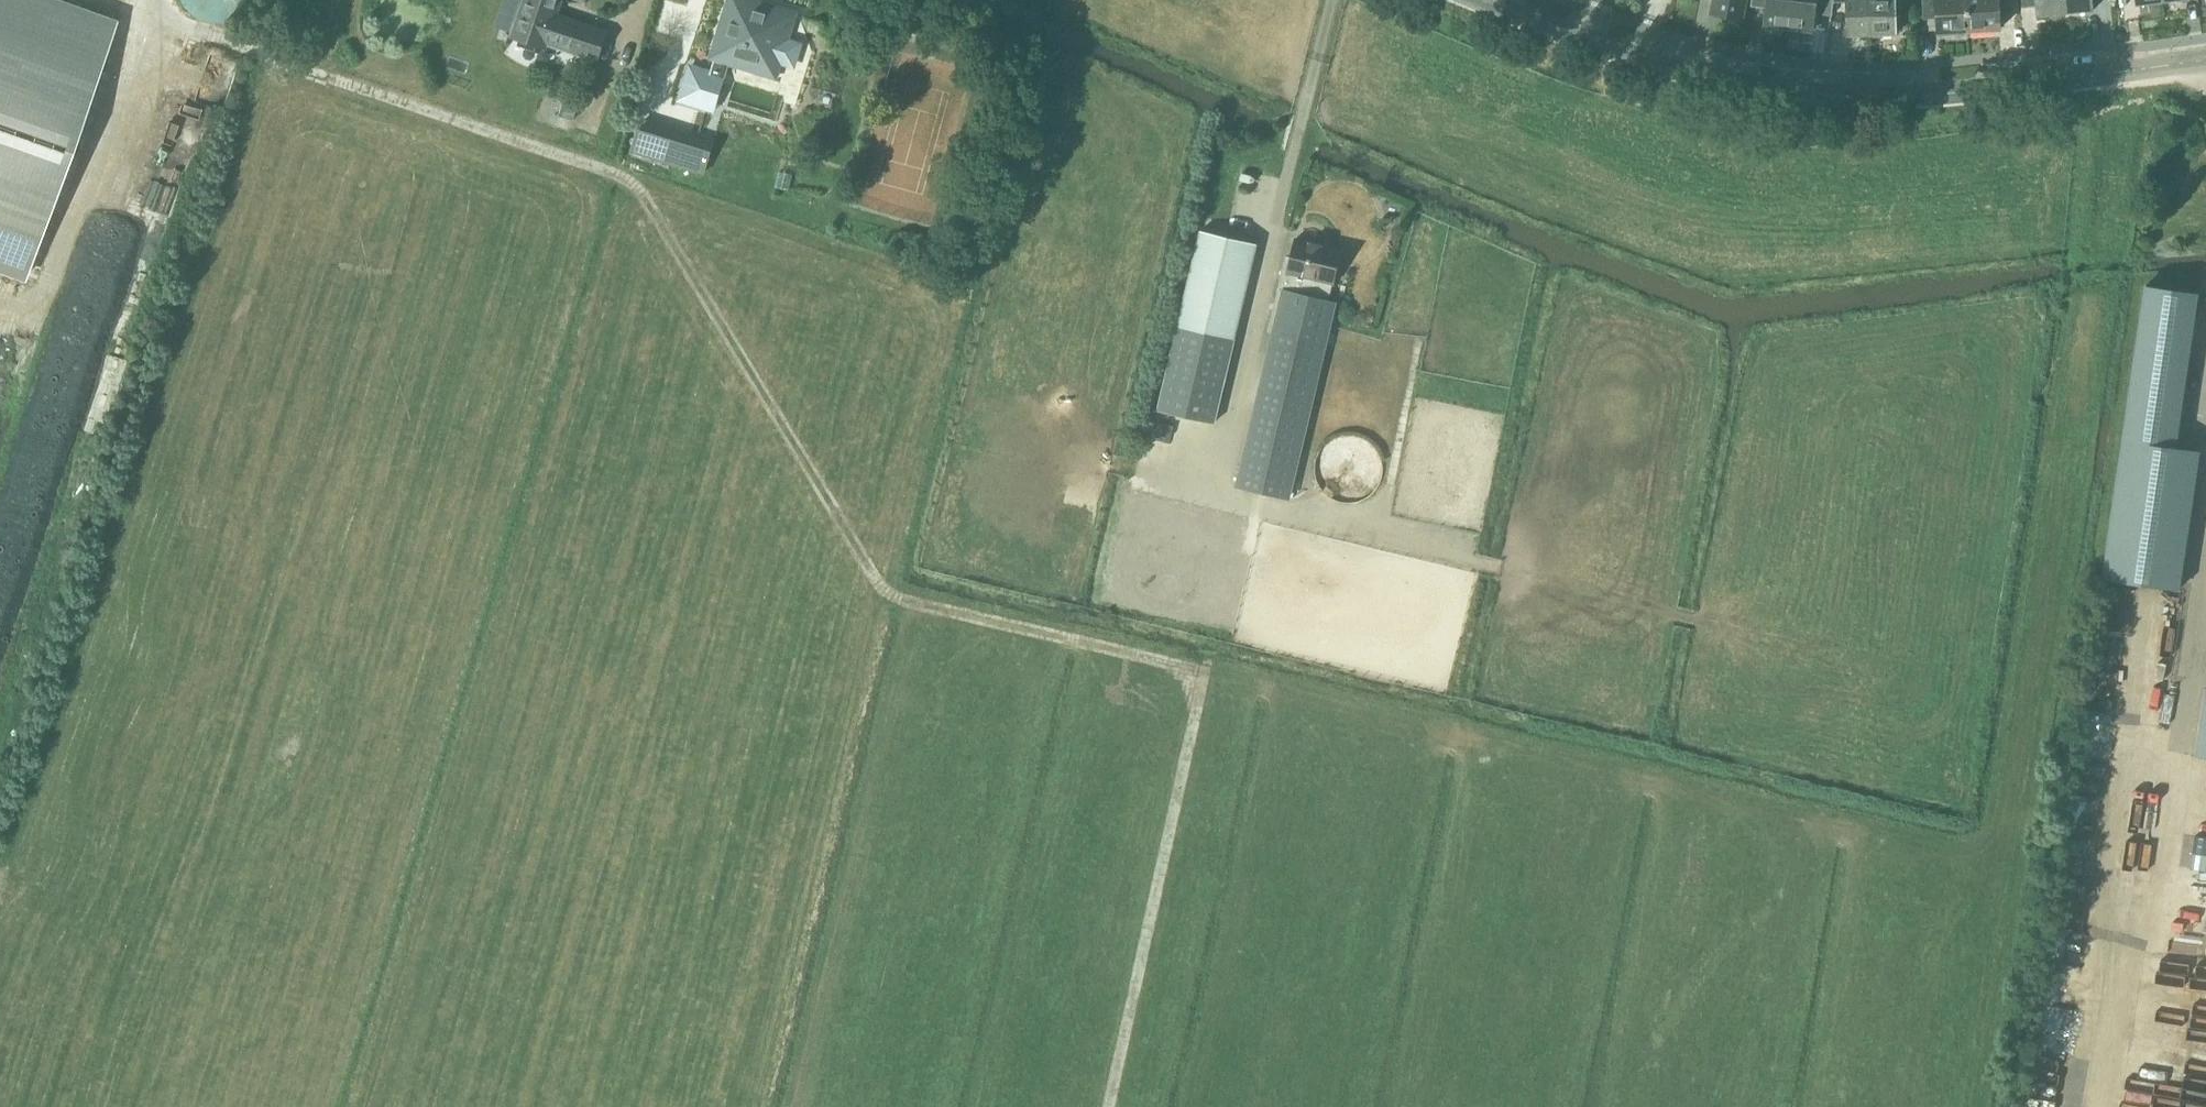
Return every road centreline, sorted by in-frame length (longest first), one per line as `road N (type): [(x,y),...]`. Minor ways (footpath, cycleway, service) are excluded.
road 1 (track): [(1210,672),(885,595),(628,180),(243,49),(141,9),(144,0)]
road 2 (track): [(1112,1106),(1248,502),(1214,489),(1333,0)]
road 3 (tertiary): [(2205,59),(1920,95),(1768,89),(1584,38),(1491,0)]
road 4 (track): [(0,297),(57,300),(141,9)]

